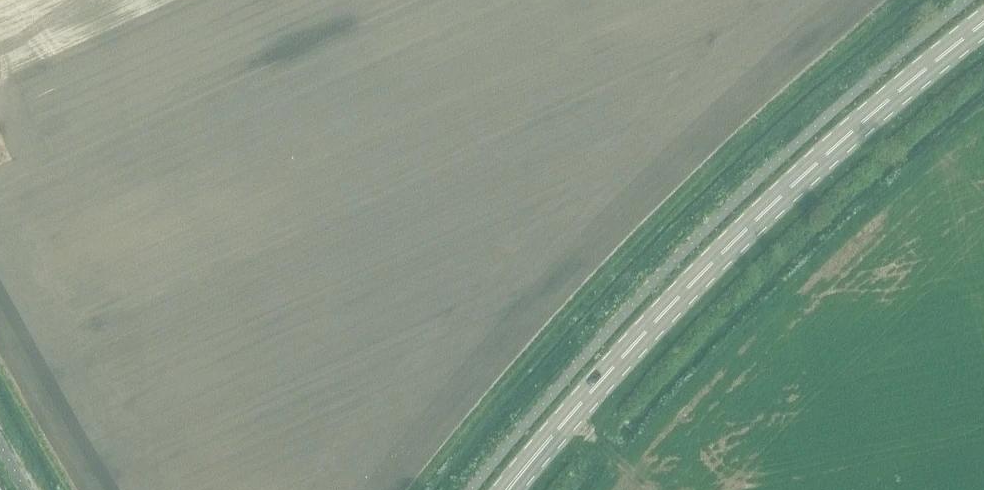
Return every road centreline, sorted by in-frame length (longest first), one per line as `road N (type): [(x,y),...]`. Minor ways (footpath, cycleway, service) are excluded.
road 1 (secondary): [(509,489),(693,274),(983,23)]

